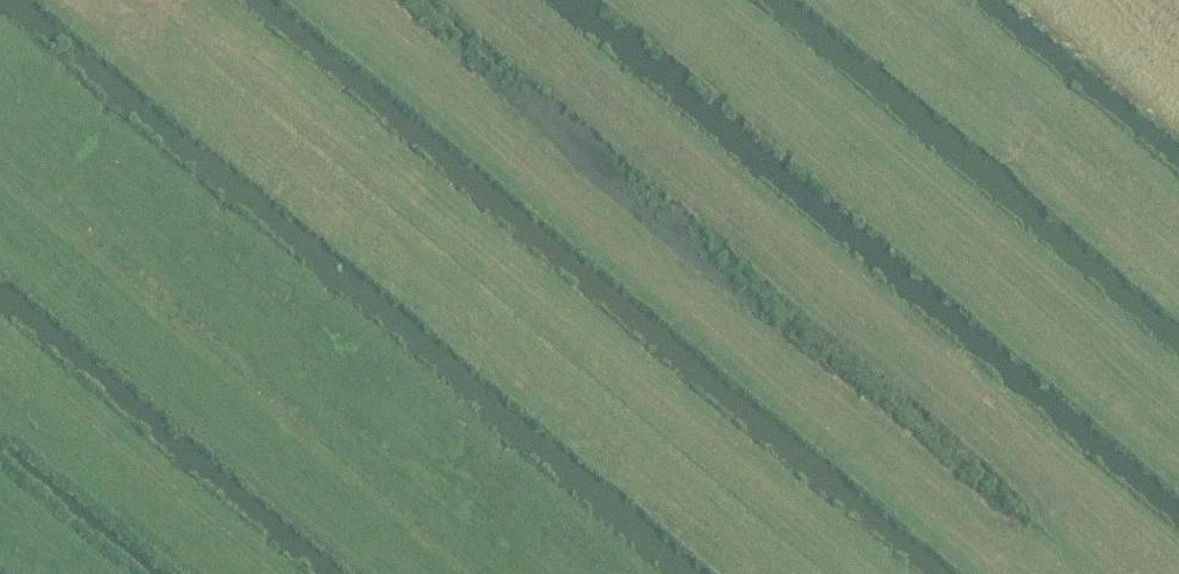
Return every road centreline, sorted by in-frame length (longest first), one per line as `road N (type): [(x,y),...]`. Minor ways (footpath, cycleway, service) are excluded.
road 1 (track): [(277,573),(0,343)]
road 2 (track): [(55,64),(85,20),(131,23),(166,0)]

